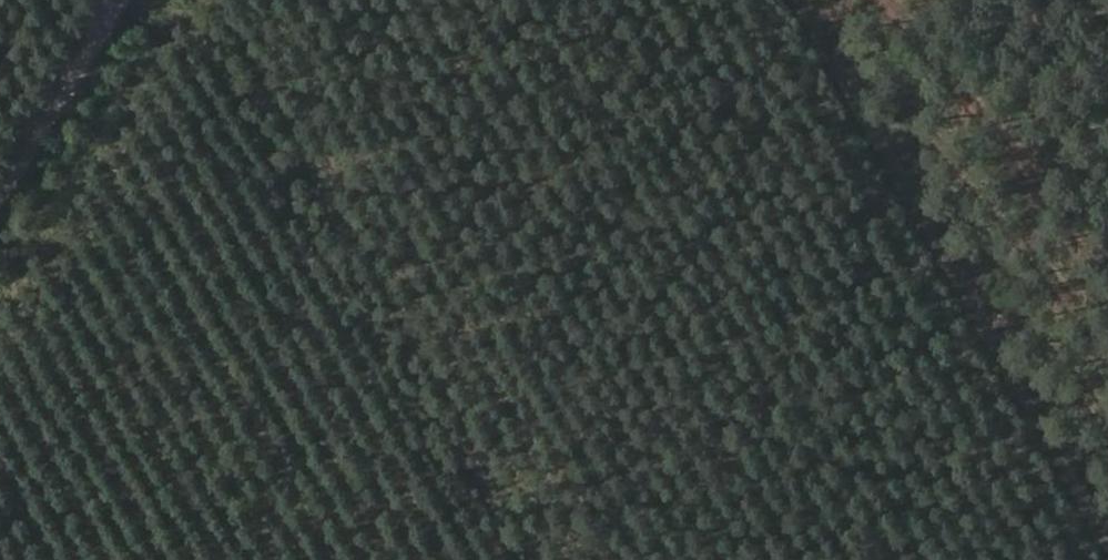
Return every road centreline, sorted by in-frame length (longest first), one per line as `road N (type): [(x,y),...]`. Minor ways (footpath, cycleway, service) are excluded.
road 1 (track): [(1107,491),(827,0)]
road 2 (track): [(0,209),(133,0)]

